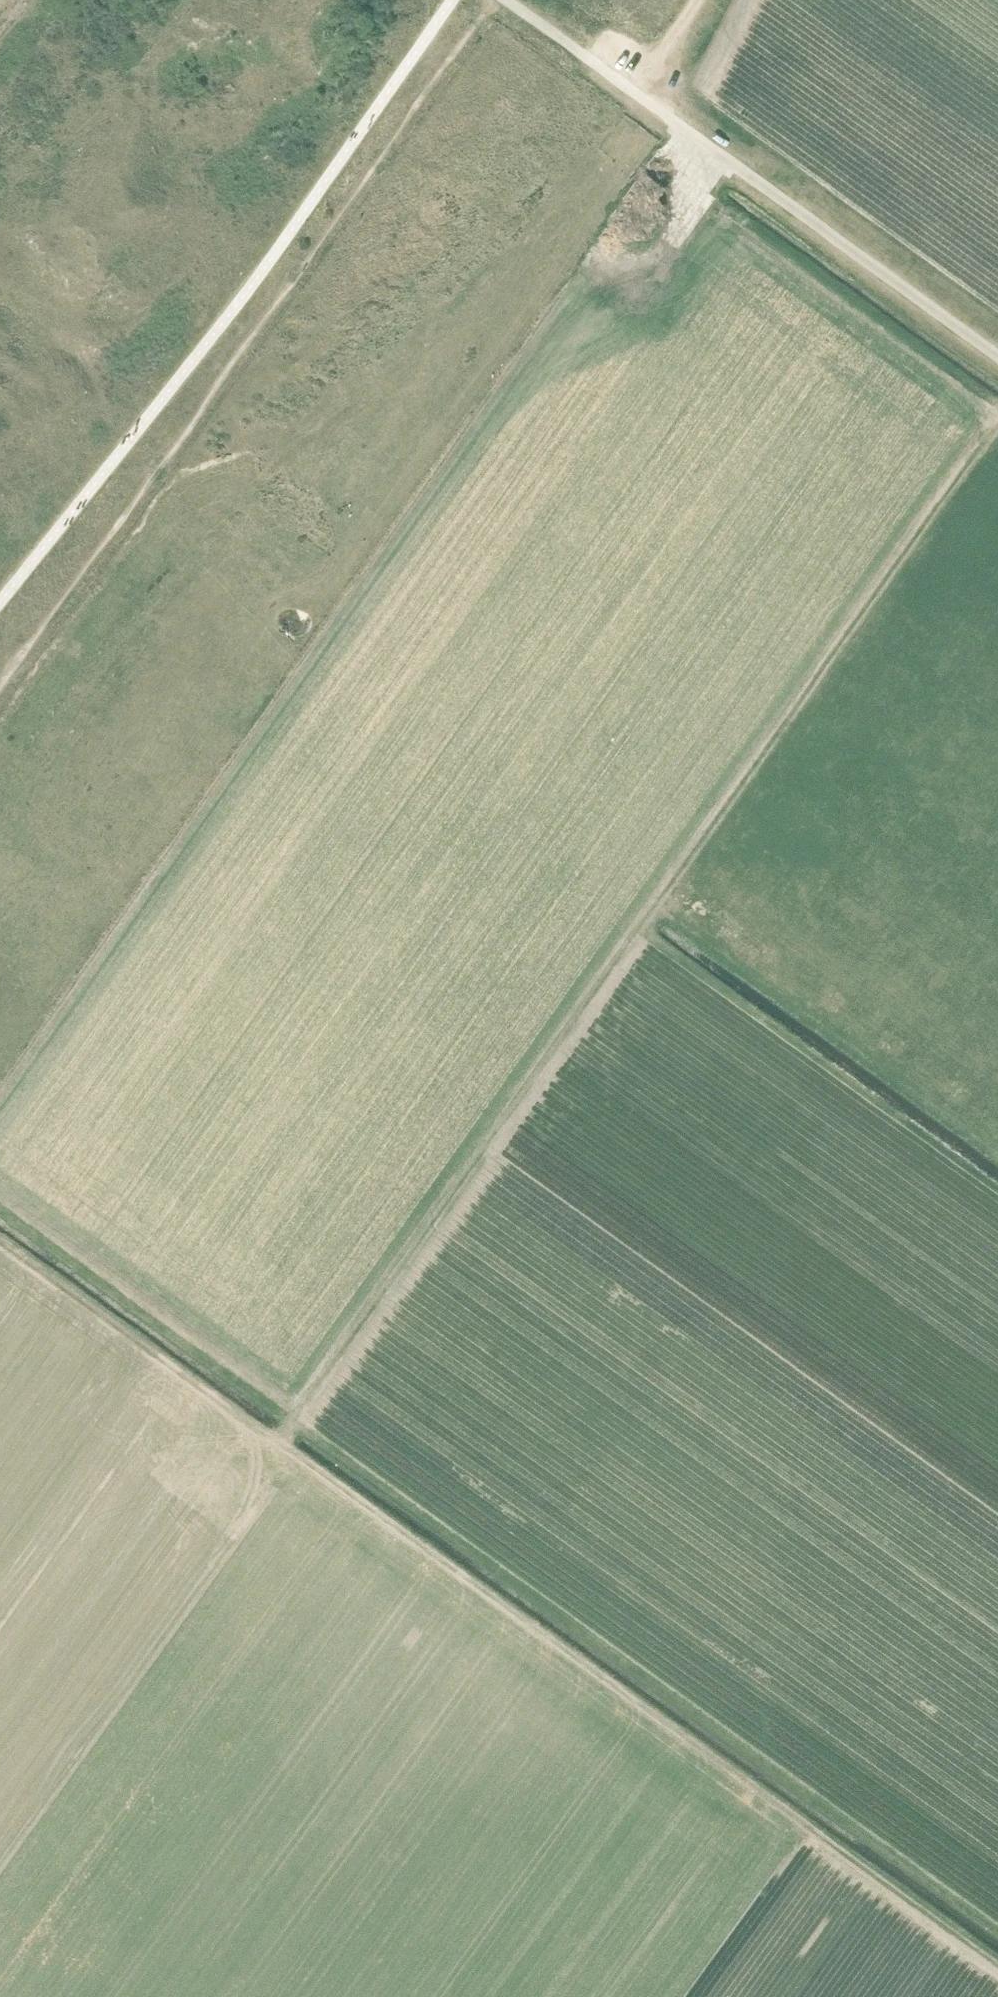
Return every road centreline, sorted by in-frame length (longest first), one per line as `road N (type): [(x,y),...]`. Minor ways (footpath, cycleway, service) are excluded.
road 1 (unclassified): [(997,356),(513,0)]

